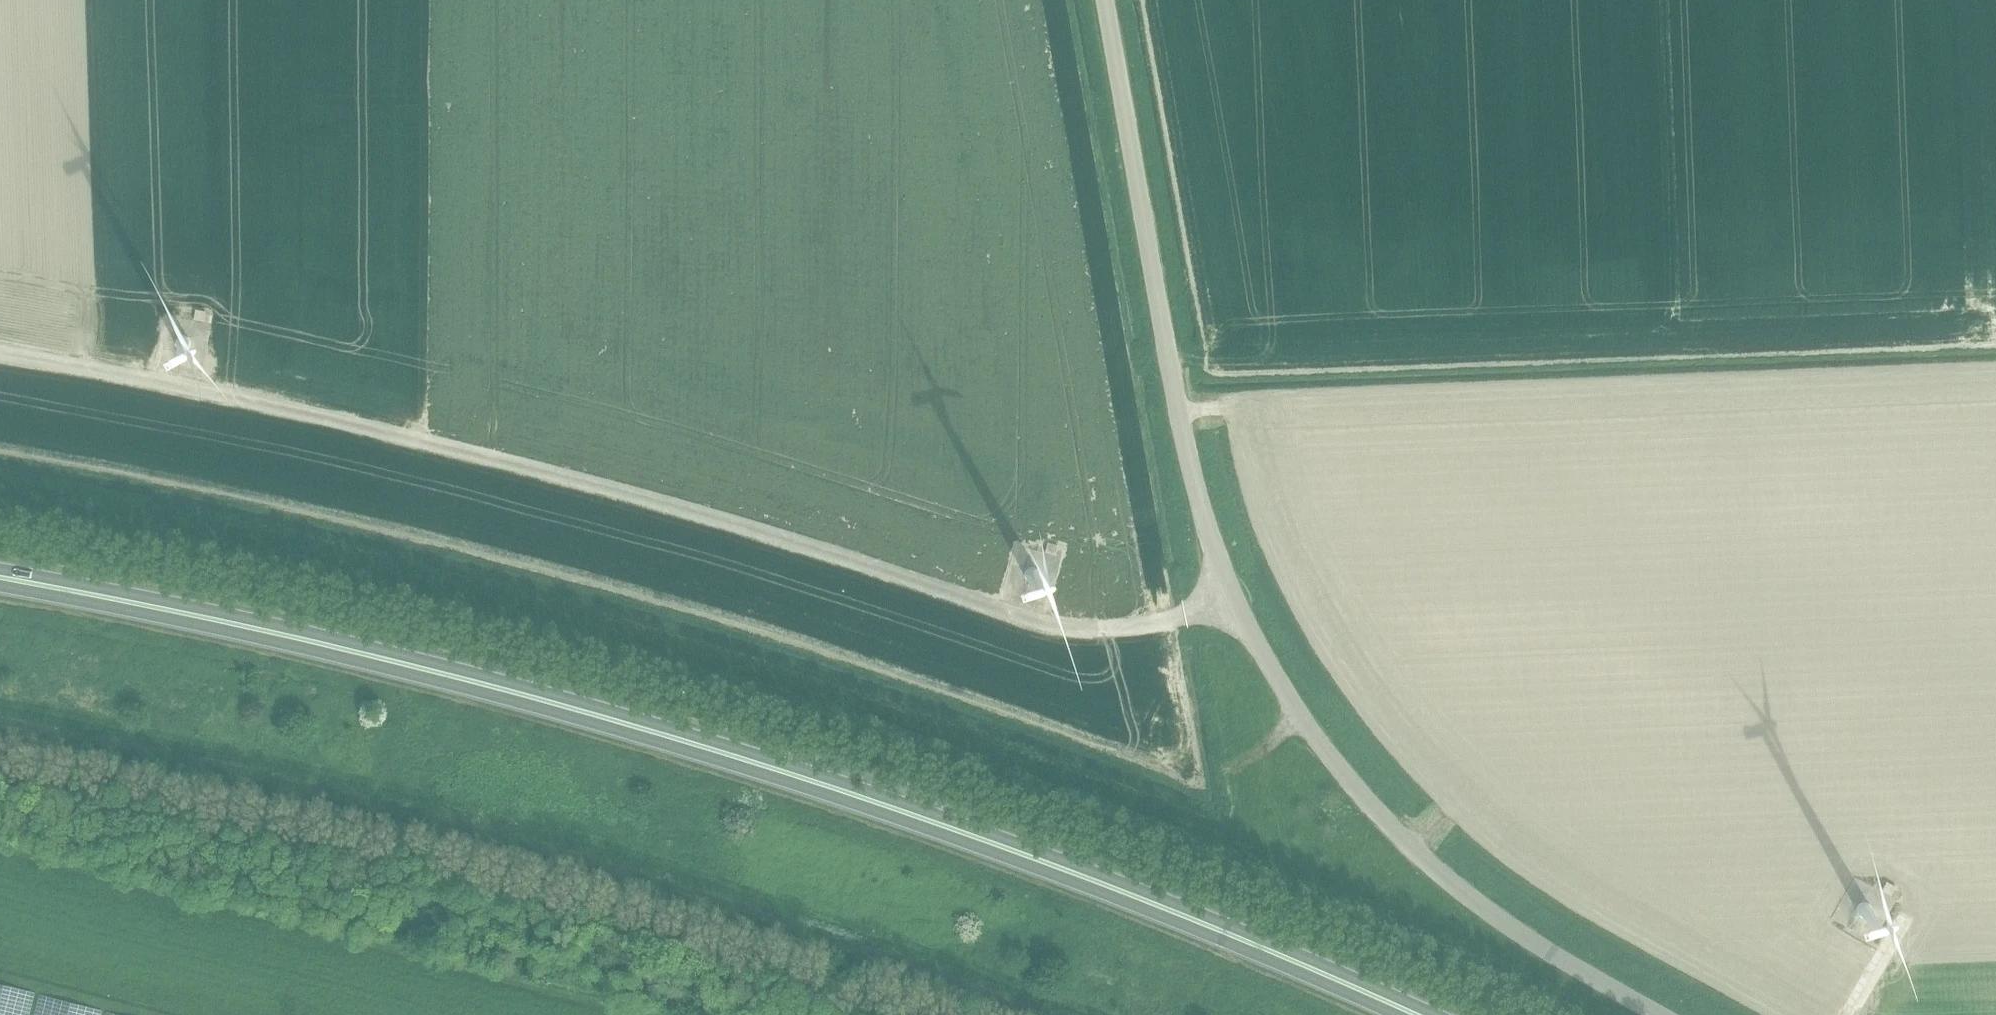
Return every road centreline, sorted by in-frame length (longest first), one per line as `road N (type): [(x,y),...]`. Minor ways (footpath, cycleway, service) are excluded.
road 1 (trunk): [(1412,1014),(1093,880),(738,756),(471,682),(0,578)]
road 2 (unclassified): [(1668,1014),(1475,906),(1351,784),(1263,672),(1213,552),(1176,413),(1098,0)]

